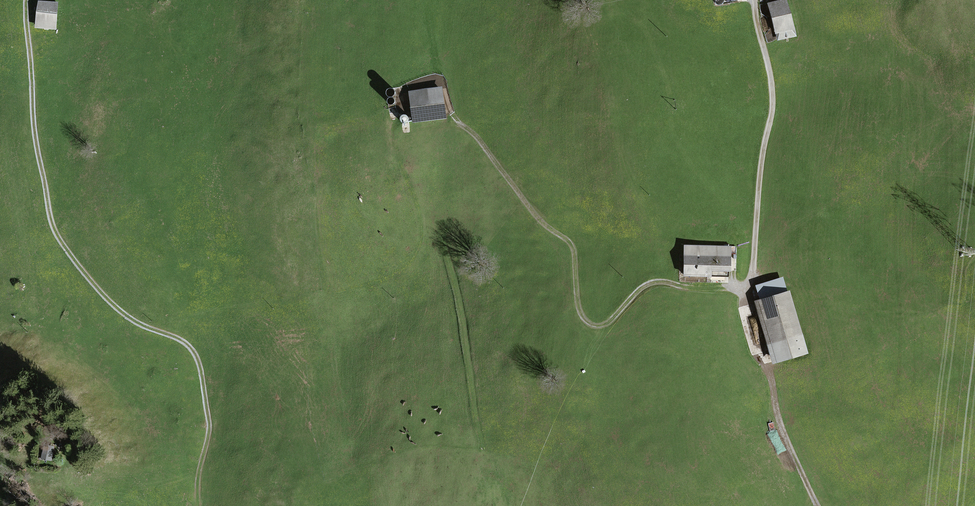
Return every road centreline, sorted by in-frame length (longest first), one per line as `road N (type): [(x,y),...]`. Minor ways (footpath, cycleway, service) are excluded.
road 1 (track): [(27,0),(35,134),(53,226),(107,300),(129,319),(188,344),(197,359),(210,427),(198,505)]
road 2 (track): [(745,290),(652,282),(607,323),(588,323),(577,305),(572,244),(532,212),(457,122),(443,84),(406,85)]
road 3 (track): [(327,303),(318,137),(330,123),(397,113),(406,85)]
road 4 (track): [(819,505),(758,356)]

